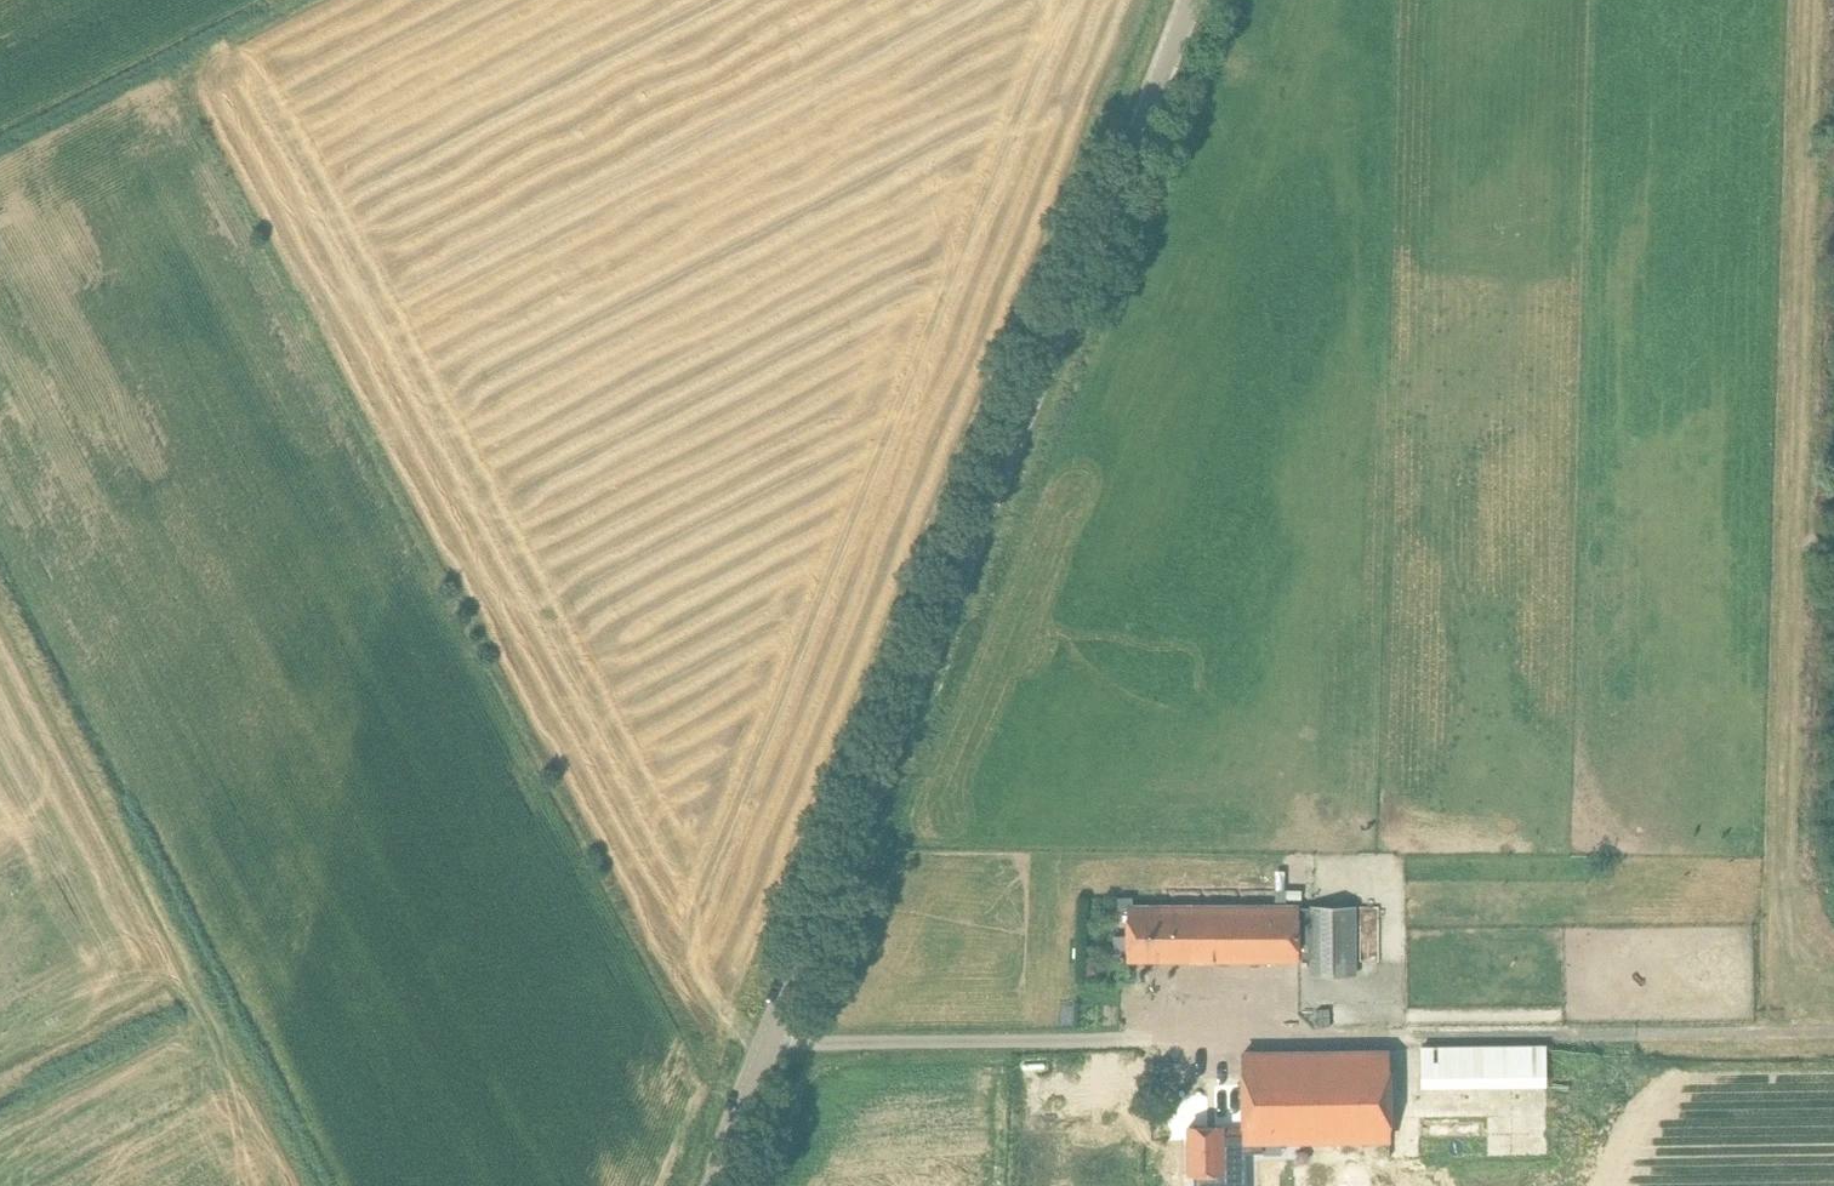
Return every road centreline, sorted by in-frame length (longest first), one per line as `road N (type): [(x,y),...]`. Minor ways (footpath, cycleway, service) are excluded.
road 1 (tertiary): [(708,1185),(1187,0)]

